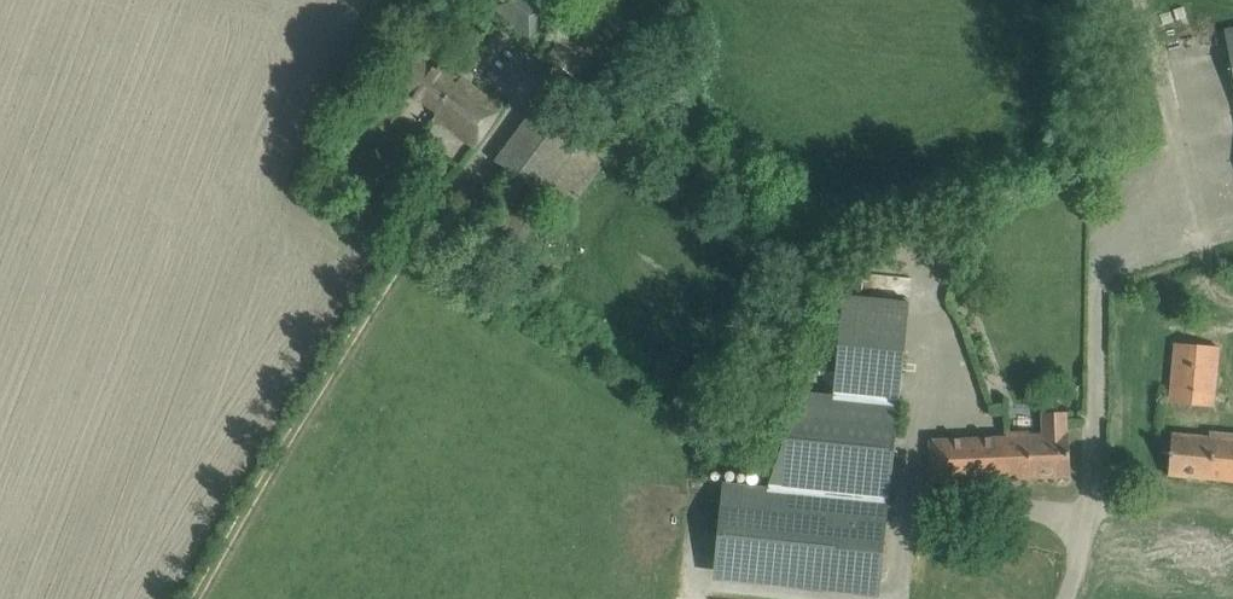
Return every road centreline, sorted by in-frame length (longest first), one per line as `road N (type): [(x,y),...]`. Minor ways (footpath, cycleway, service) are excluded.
road 1 (track): [(191,598),(250,492),(465,163)]

